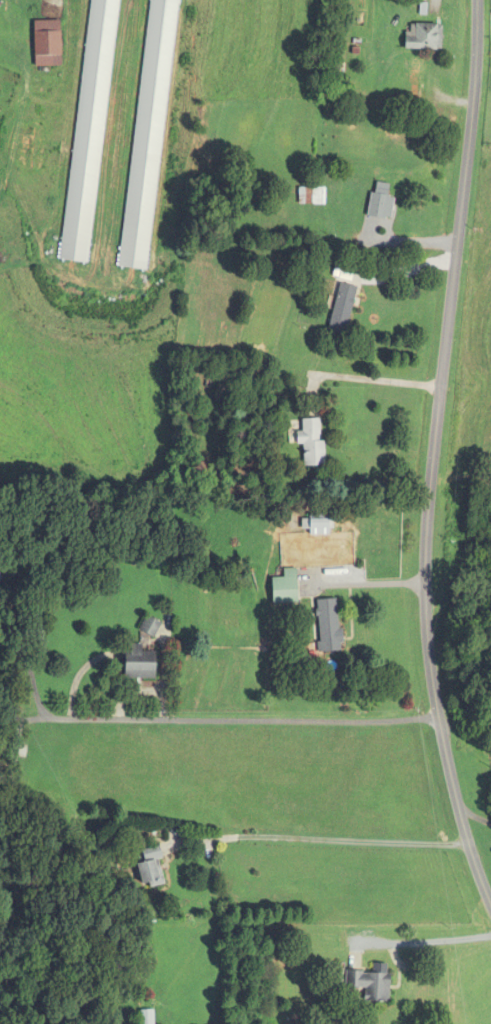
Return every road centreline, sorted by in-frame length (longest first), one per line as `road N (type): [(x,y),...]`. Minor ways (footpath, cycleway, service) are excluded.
road 1 (residential): [(490,897),(440,718),(430,582),(473,206),(485,0)]
road 2 (residential): [(440,718),(48,718)]

